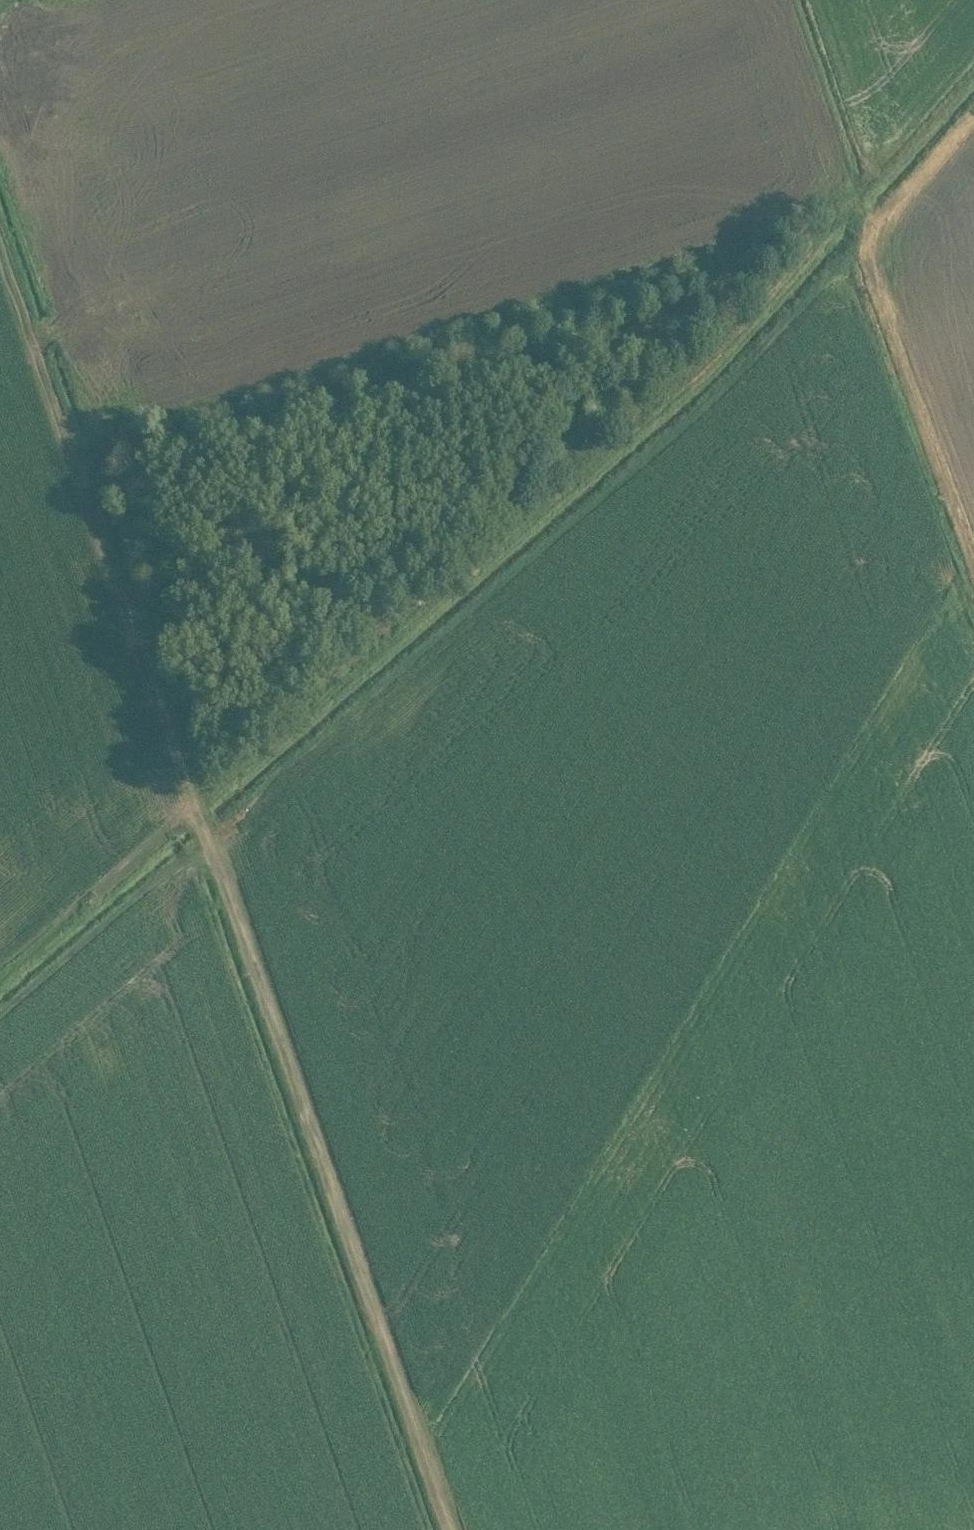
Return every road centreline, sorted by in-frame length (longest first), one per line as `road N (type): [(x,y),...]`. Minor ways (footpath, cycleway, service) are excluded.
road 1 (track): [(457,1529),(0,225)]

